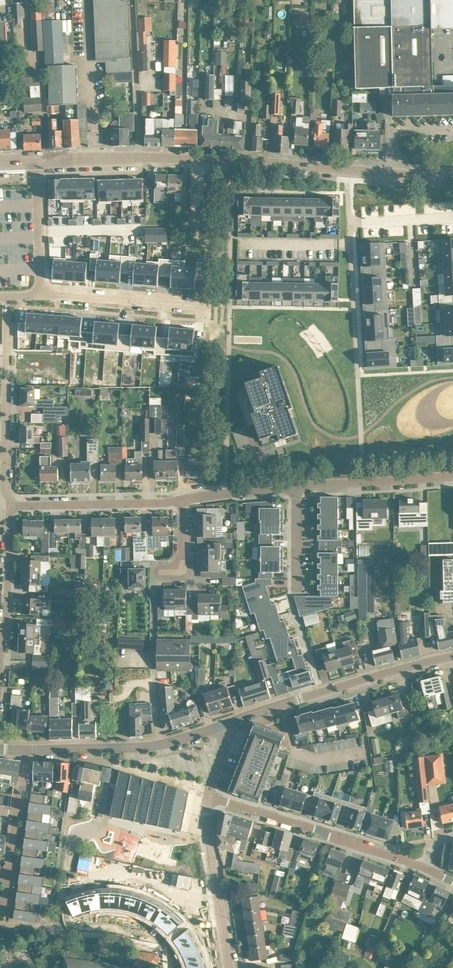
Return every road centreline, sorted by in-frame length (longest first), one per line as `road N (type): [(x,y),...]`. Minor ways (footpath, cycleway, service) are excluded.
road 1 (tertiary): [(346,170),(186,158),(36,159)]
road 2 (tertiary): [(223,725),(452,656)]
road 3 (residential): [(422,866),(208,797)]
road 4 (residential): [(346,170),(358,376)]
road 5 (residential): [(10,505),(6,309)]
road 6 (residential): [(182,499),(10,505)]
road 7 (tertiary): [(229,967),(208,797)]
road 8 (residential): [(309,652),(290,595),(296,486)]
road 9 (residential): [(41,294),(201,307)]
road 10 (residential): [(452,476),(296,486)]
road 11 (residential): [(7,904),(27,750)]
road 12 (residential): [(162,745),(154,596)]
road 13 (residential): [(0,648),(10,505)]
road 14 (residential): [(41,294),(36,159)]
road 15 (tertiary): [(162,745),(27,750)]

